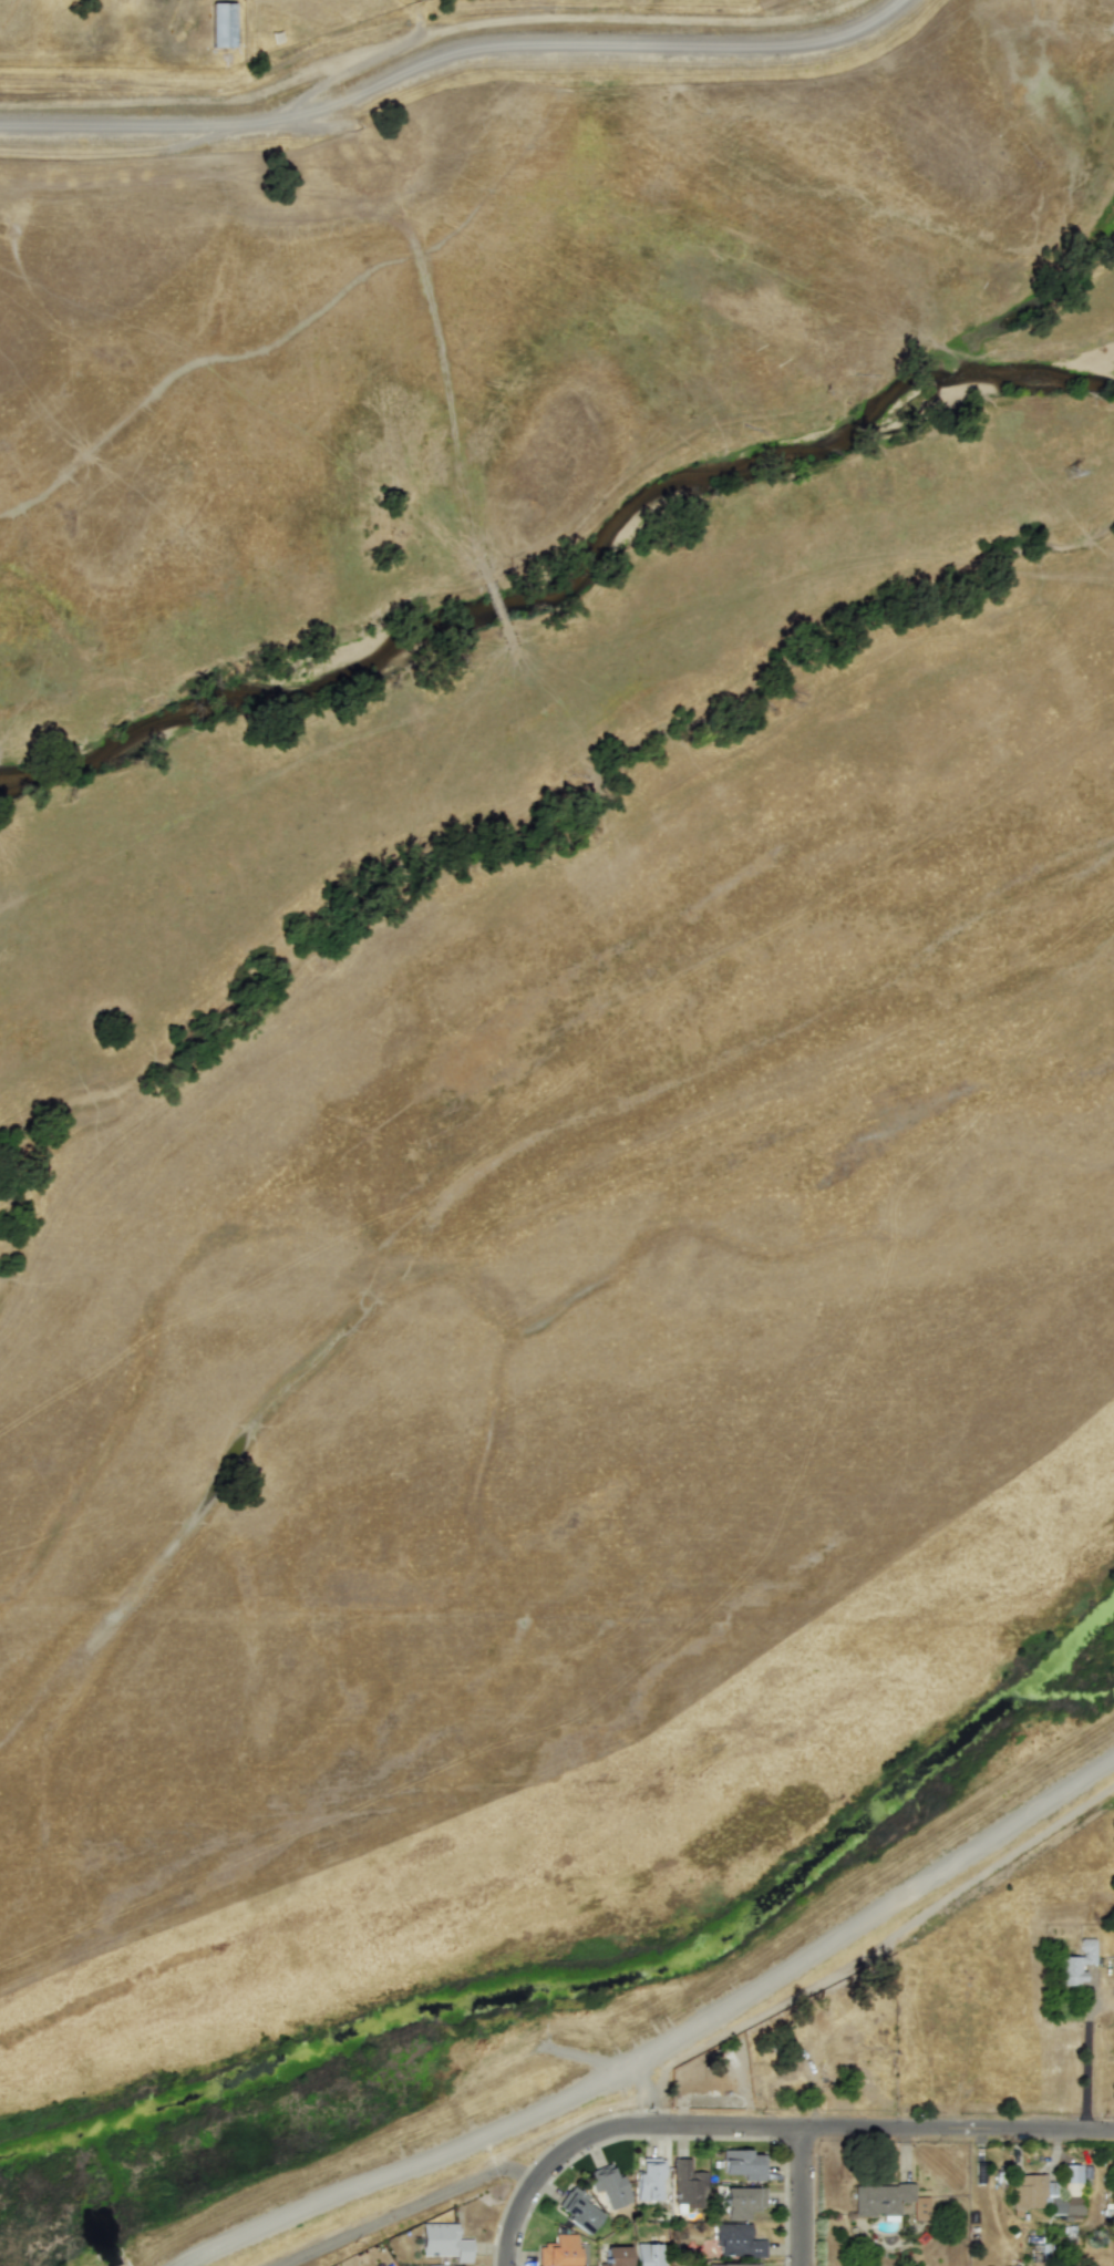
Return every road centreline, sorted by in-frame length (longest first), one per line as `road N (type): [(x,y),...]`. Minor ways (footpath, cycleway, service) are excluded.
road 1 (track): [(1113,1760),(627,2069),(429,2163),(178,2265)]
road 2 (residential): [(504,2265),(515,2216),(541,2173),(571,2149),(630,2128),(1113,2131)]
road 3 (residential): [(795,2265),(796,2128)]

